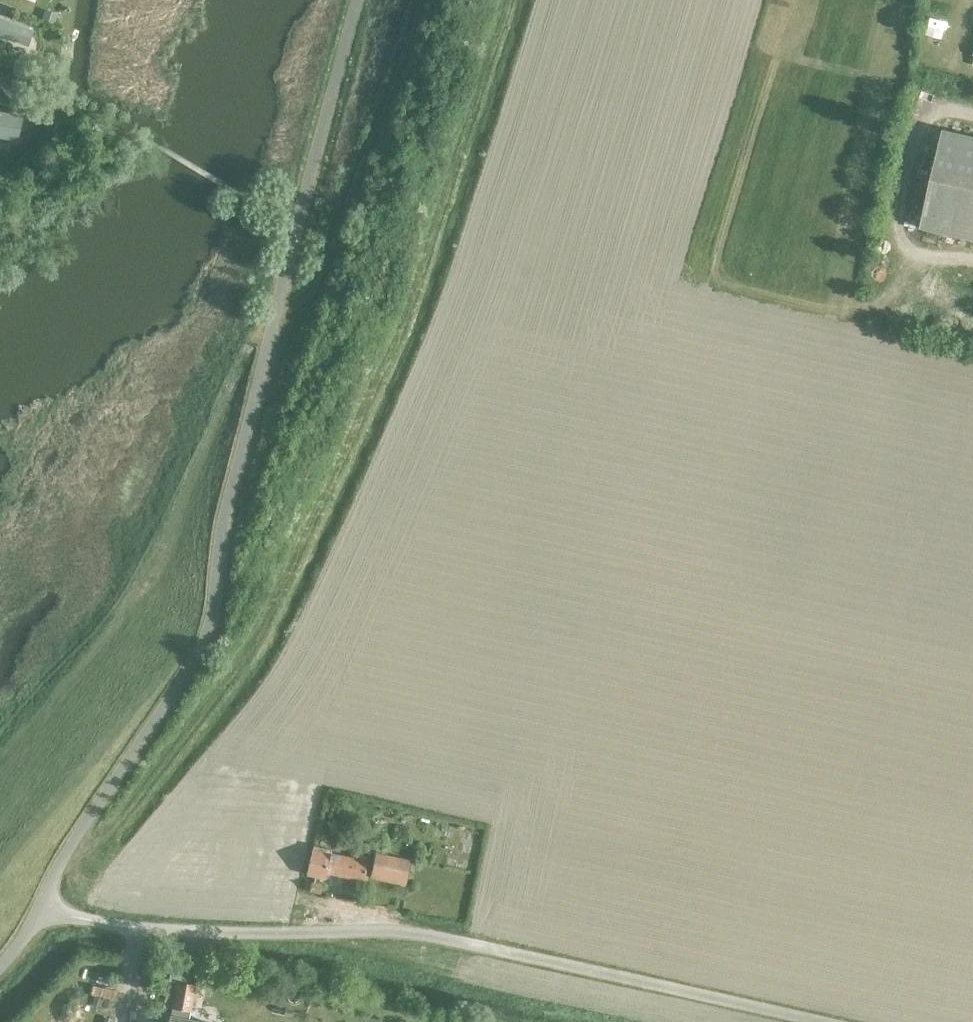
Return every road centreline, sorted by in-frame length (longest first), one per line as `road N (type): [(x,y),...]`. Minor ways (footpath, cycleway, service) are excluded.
road 1 (unclassified): [(815,1021),(416,935),(241,936),(96,923)]

